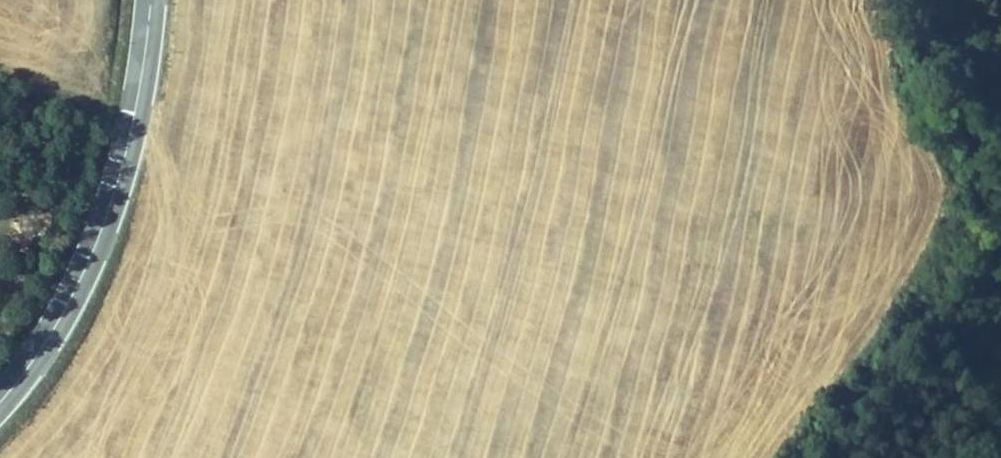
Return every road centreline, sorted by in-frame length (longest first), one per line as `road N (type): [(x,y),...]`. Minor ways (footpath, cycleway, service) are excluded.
road 1 (tertiary): [(0,403),(63,315),(110,208),(150,0)]

